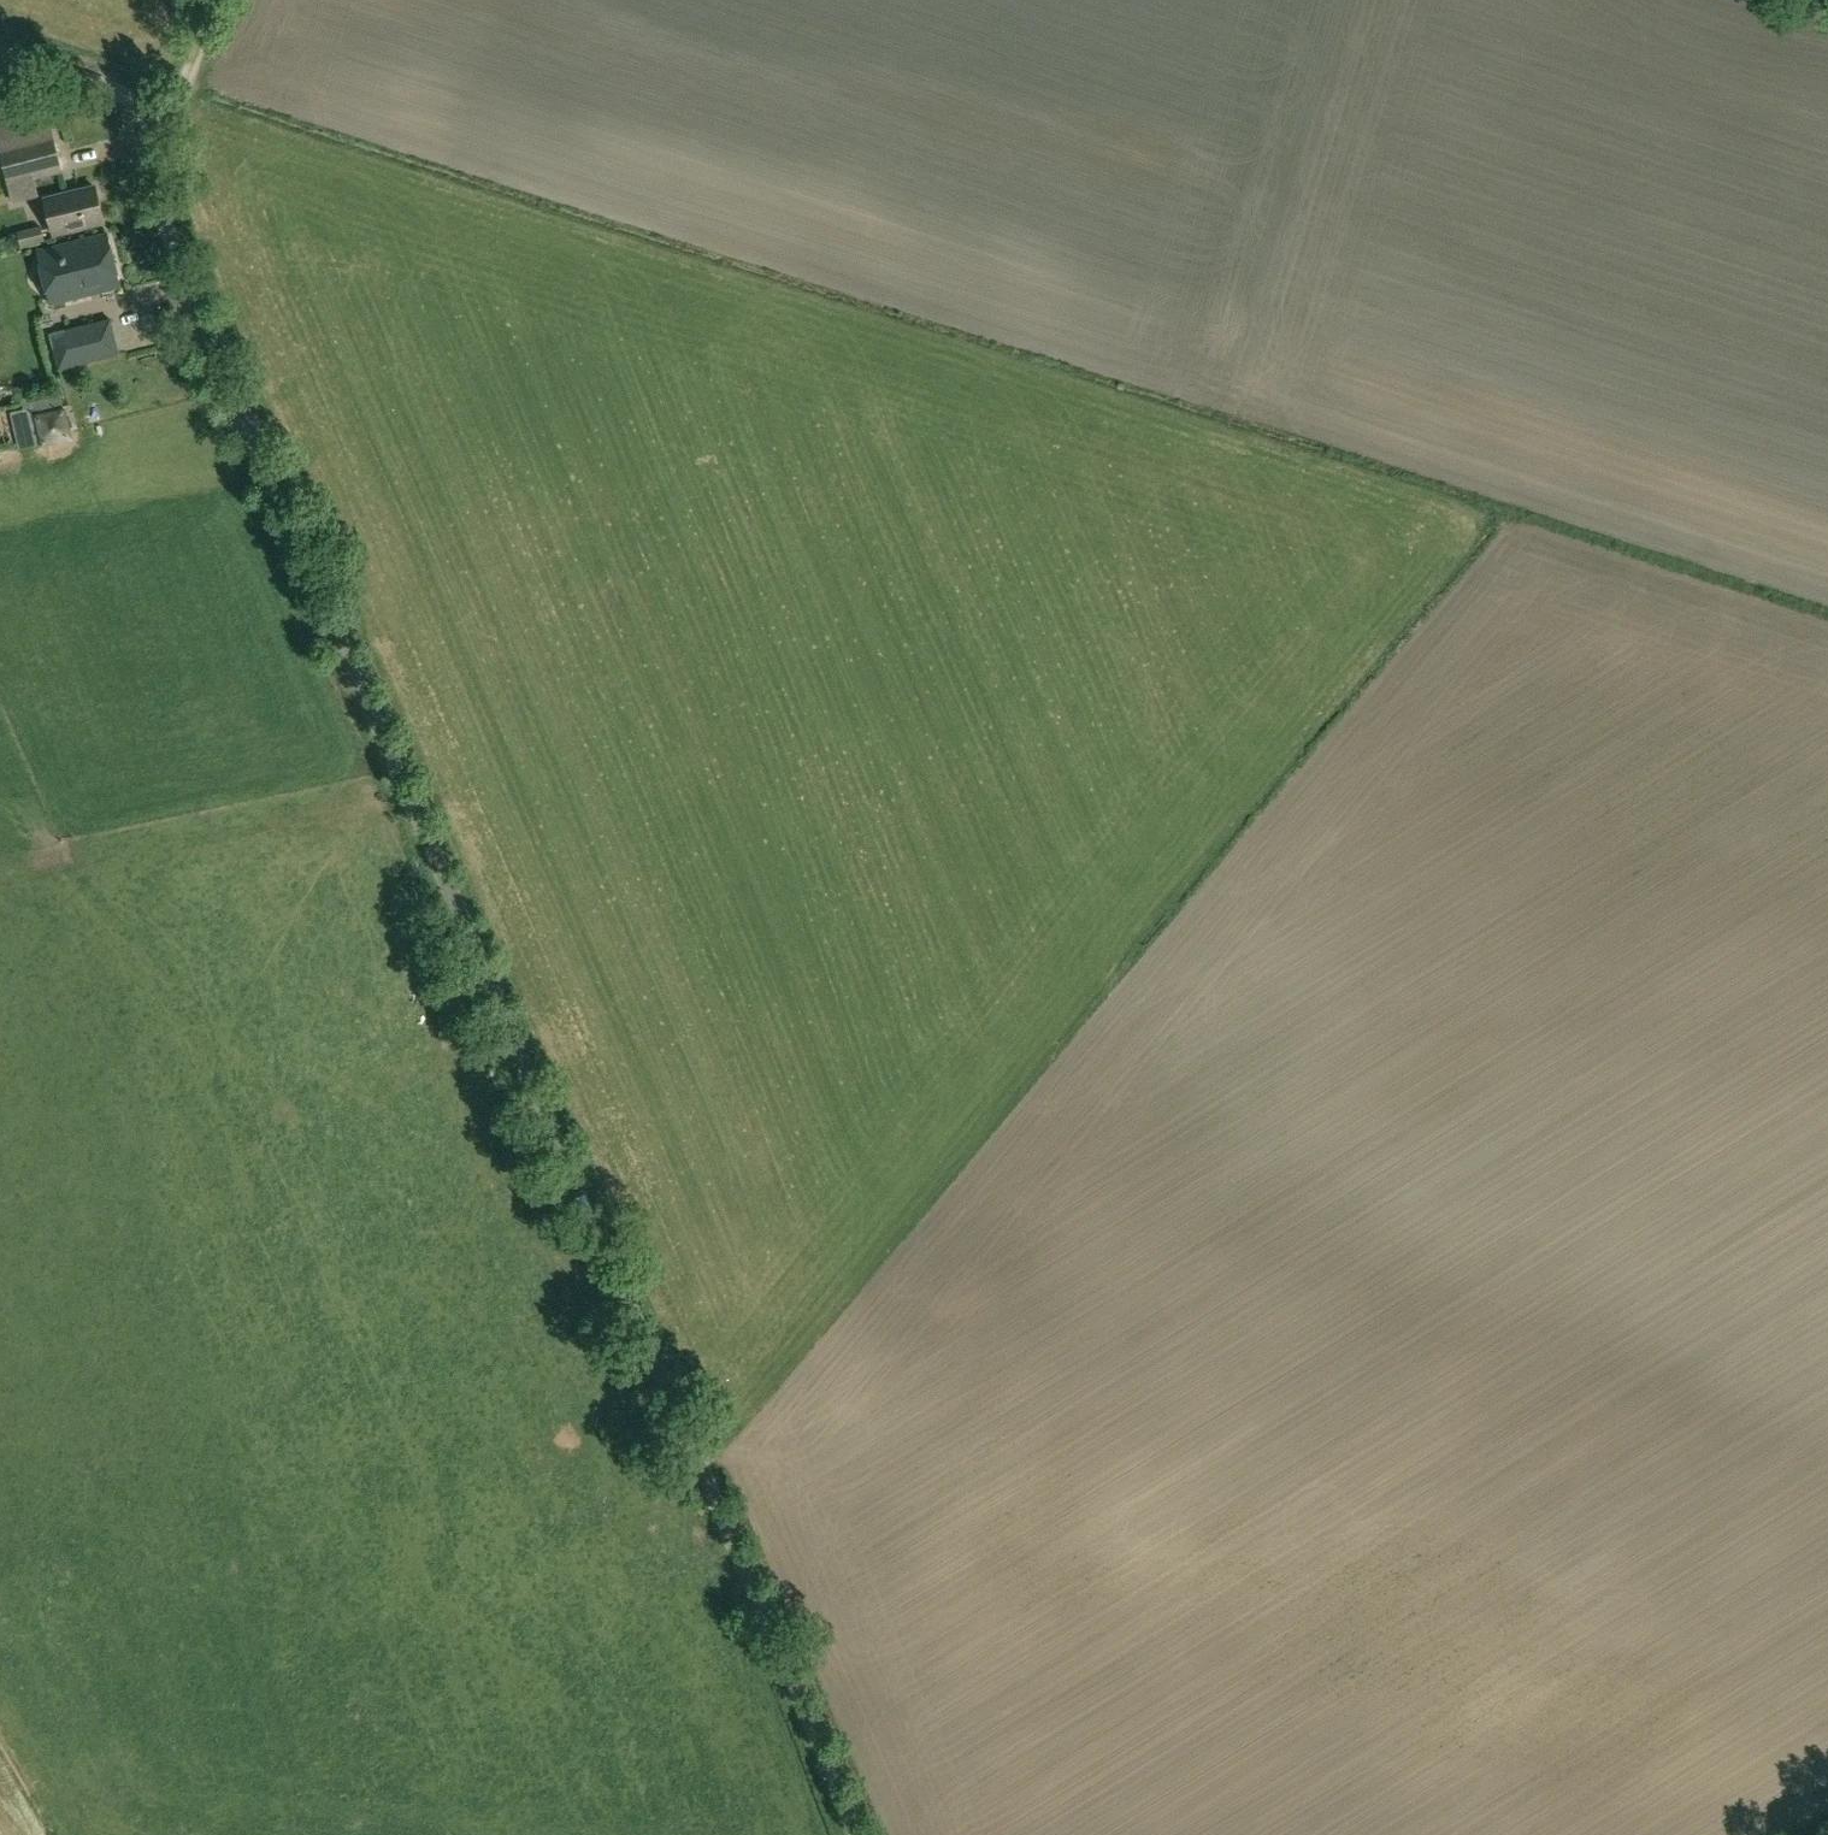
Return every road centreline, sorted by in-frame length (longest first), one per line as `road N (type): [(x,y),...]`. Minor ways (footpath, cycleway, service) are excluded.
road 1 (unclassified): [(858,1834),(176,269),(160,150),(174,107)]
road 2 (track): [(0,54),(174,107)]

